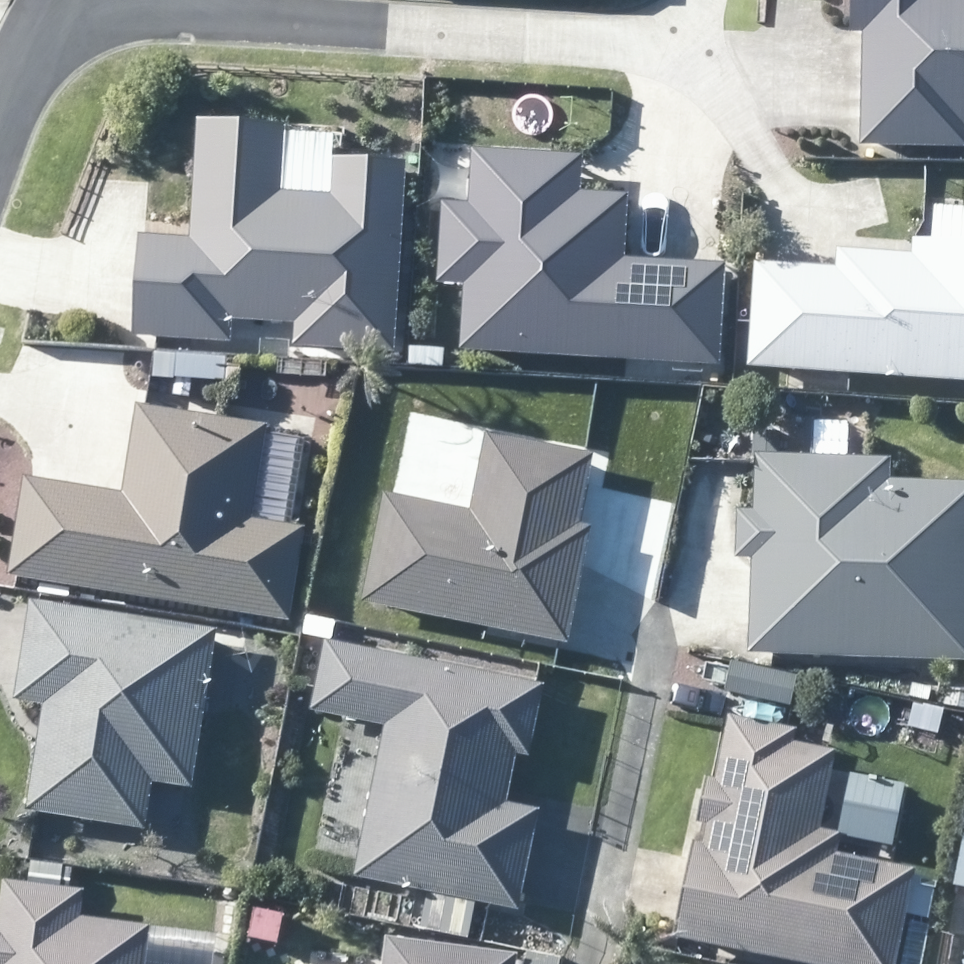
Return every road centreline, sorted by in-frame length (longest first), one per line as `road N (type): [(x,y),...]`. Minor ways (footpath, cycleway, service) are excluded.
road 1 (residential): [(667,37),(190,3),(116,9)]
road 2 (residential): [(116,9),(42,63),(0,126)]

